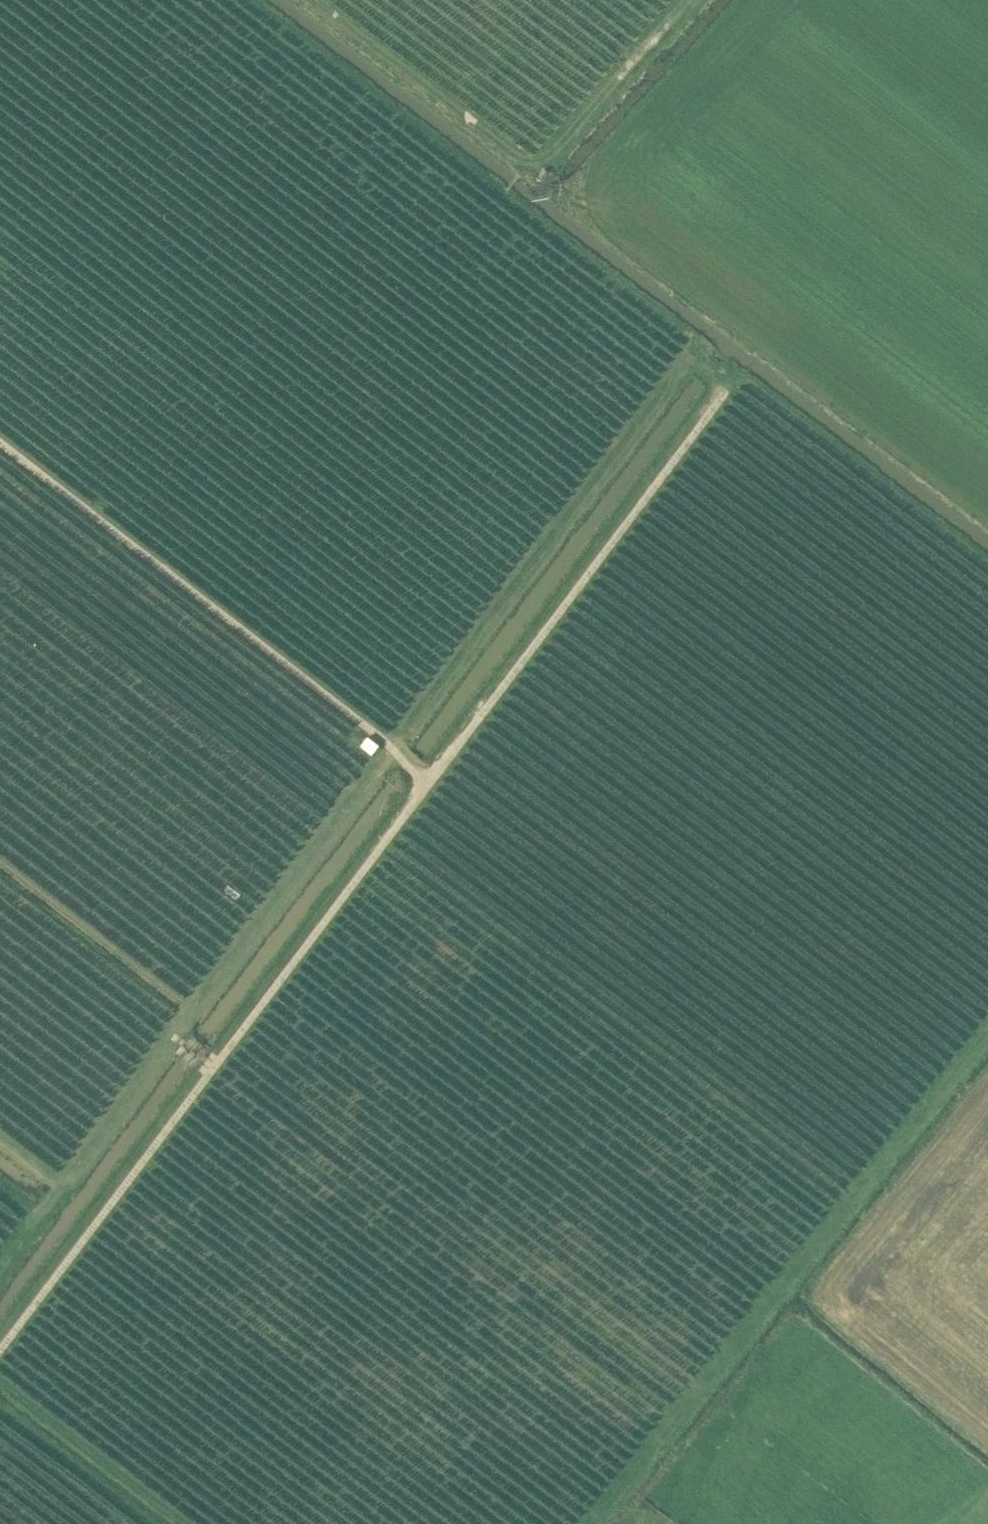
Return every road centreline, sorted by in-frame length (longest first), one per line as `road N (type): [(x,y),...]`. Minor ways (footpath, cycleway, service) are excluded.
road 1 (track): [(417,772),(710,390),(684,369),(705,342),(504,194),(541,166),(689,0)]

